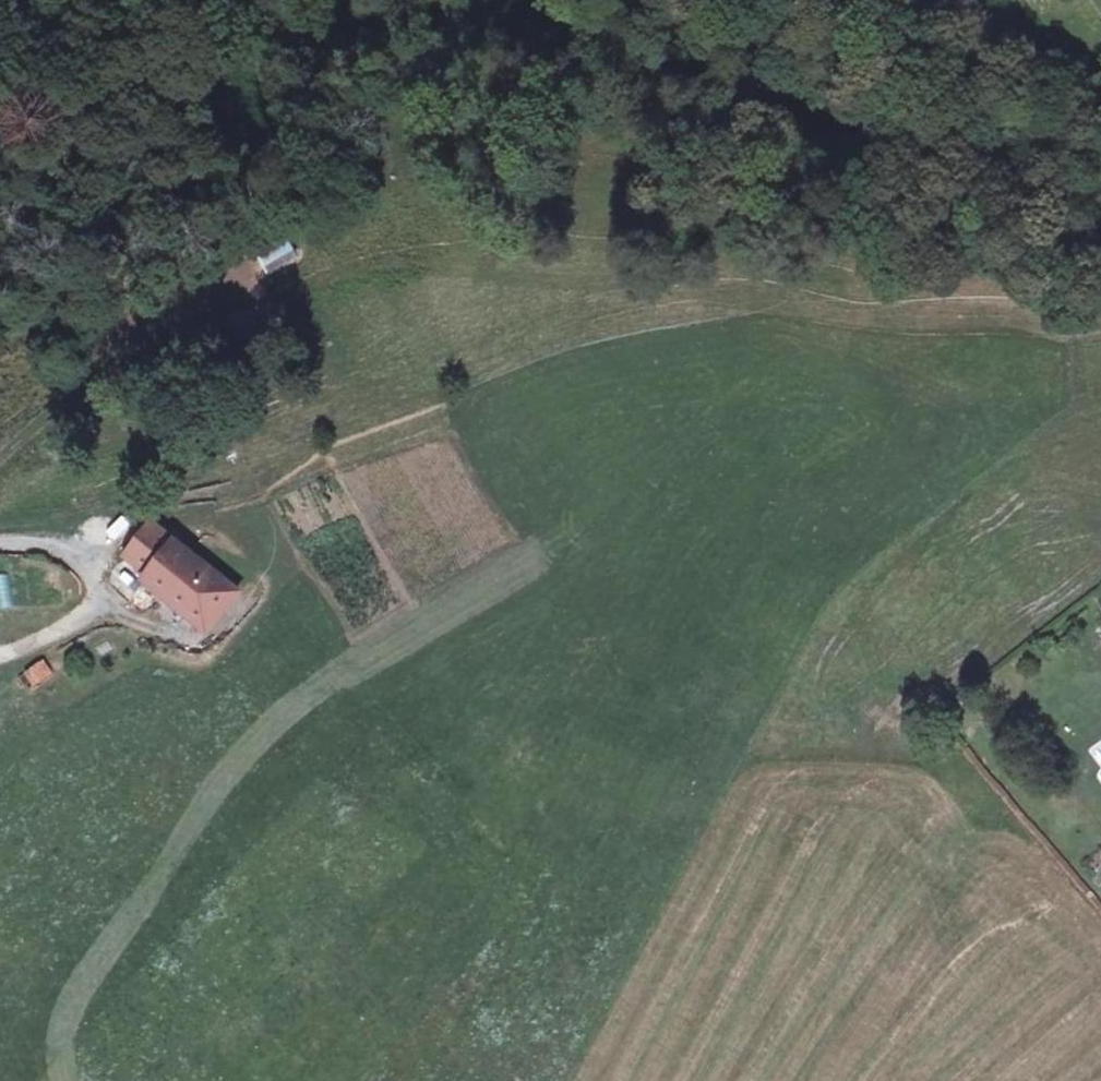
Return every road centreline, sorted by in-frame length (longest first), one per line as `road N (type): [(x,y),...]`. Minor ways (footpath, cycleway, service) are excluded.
road 1 (track): [(0,457),(215,297)]
road 2 (unclassified): [(0,543),(61,550),(82,562),(95,598),(78,620)]

